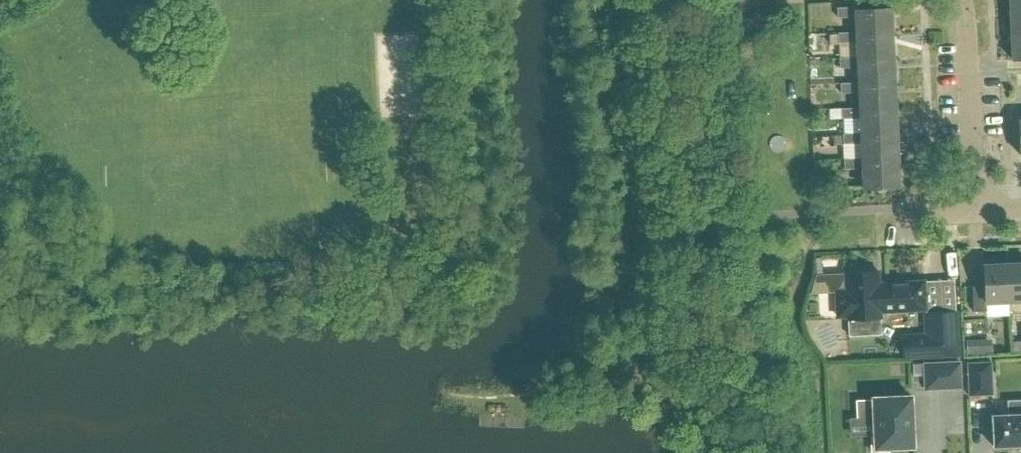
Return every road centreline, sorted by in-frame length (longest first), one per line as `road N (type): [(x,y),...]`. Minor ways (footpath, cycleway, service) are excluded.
road 1 (residential): [(973,212),(963,0)]

